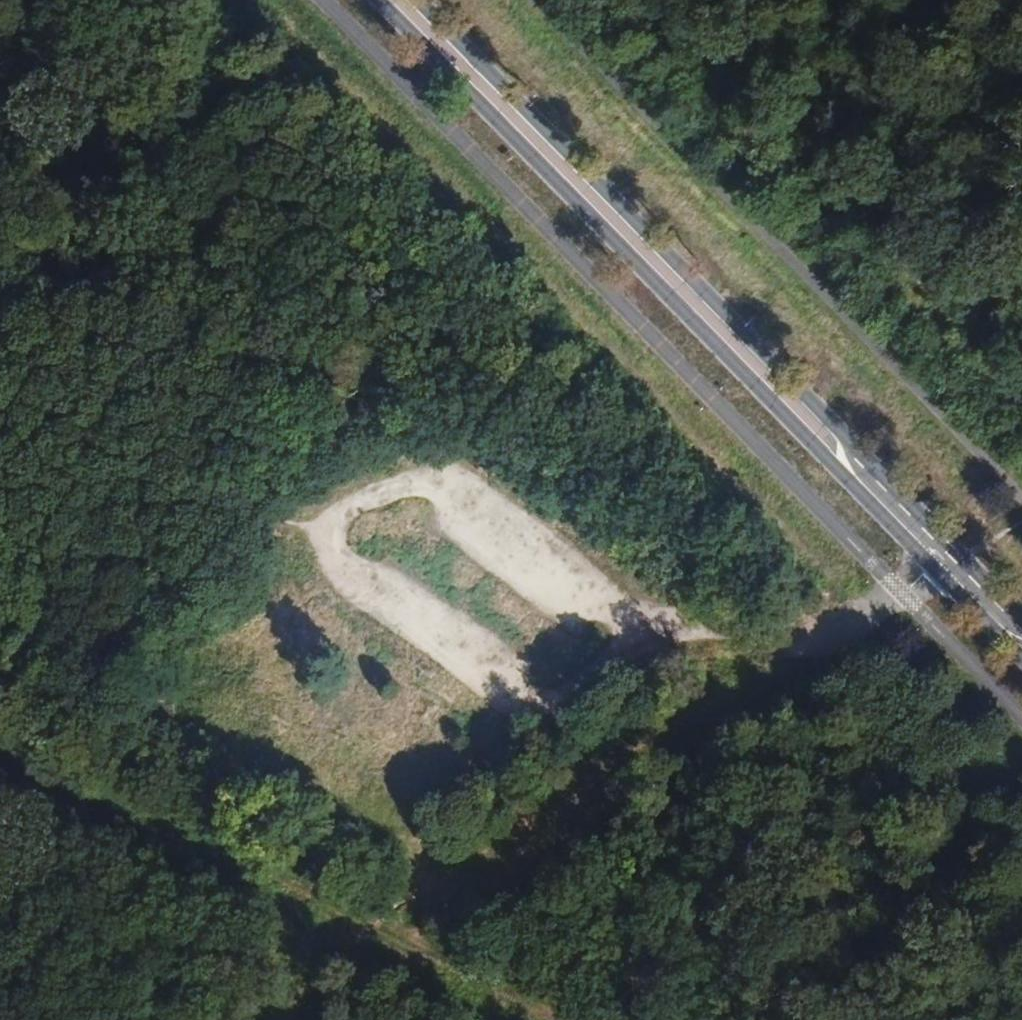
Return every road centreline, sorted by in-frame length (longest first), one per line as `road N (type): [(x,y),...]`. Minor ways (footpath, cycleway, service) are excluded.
road 1 (primary): [(375,0),(1021,662)]
road 2 (primary): [(1021,621),(415,0)]
road 3 (unknown): [(630,631),(424,475),(323,514),(310,536),(322,561),(528,714)]
road 4 (unknown): [(528,714),(630,631)]

